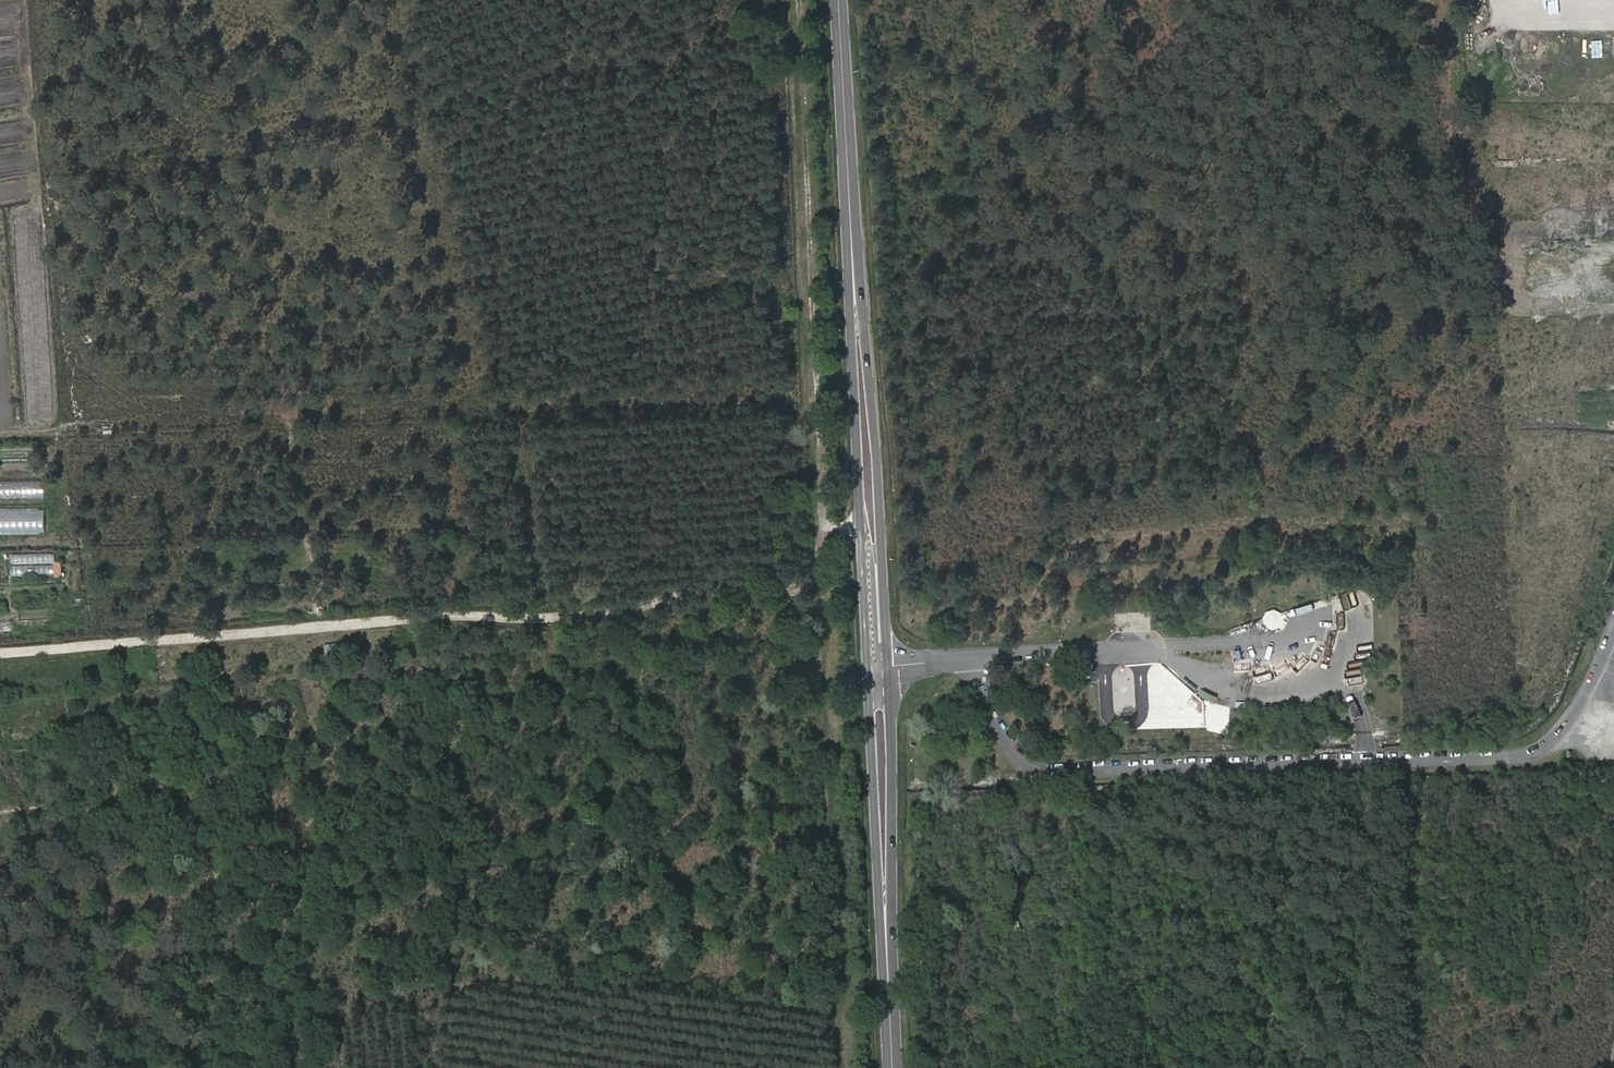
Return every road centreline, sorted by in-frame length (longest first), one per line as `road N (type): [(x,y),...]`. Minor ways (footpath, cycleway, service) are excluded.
road 1 (residential): [(868,512),(821,532),(797,592),(0,652)]
road 2 (secondary): [(892,1067),(868,512)]
road 3 (secondary): [(868,512),(838,0)]

